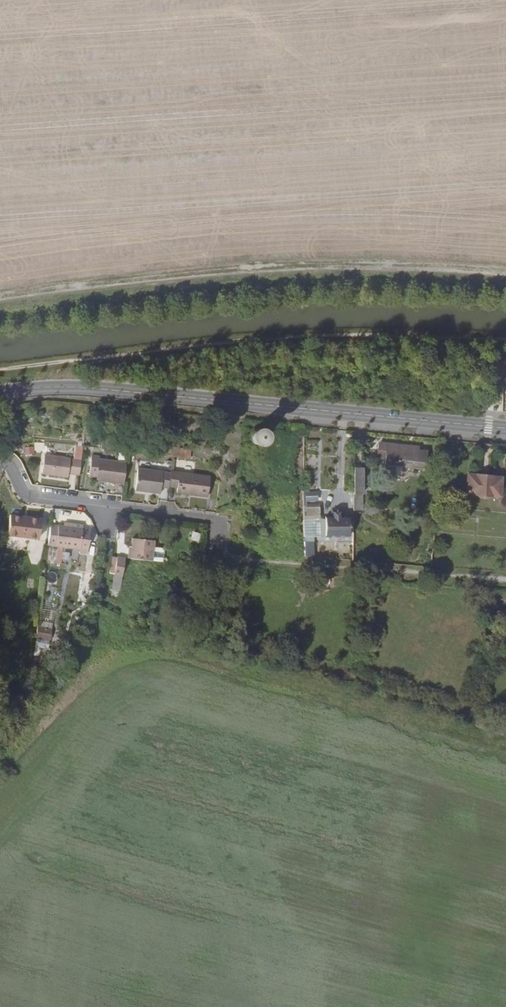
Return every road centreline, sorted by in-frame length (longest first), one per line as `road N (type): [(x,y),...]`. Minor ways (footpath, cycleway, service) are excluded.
road 1 (tertiary): [(0,394),(104,391),(505,429)]
road 2 (track): [(0,296),(316,267),(505,273)]
road 3 (residential): [(0,463),(11,465),(35,500),(209,519)]

